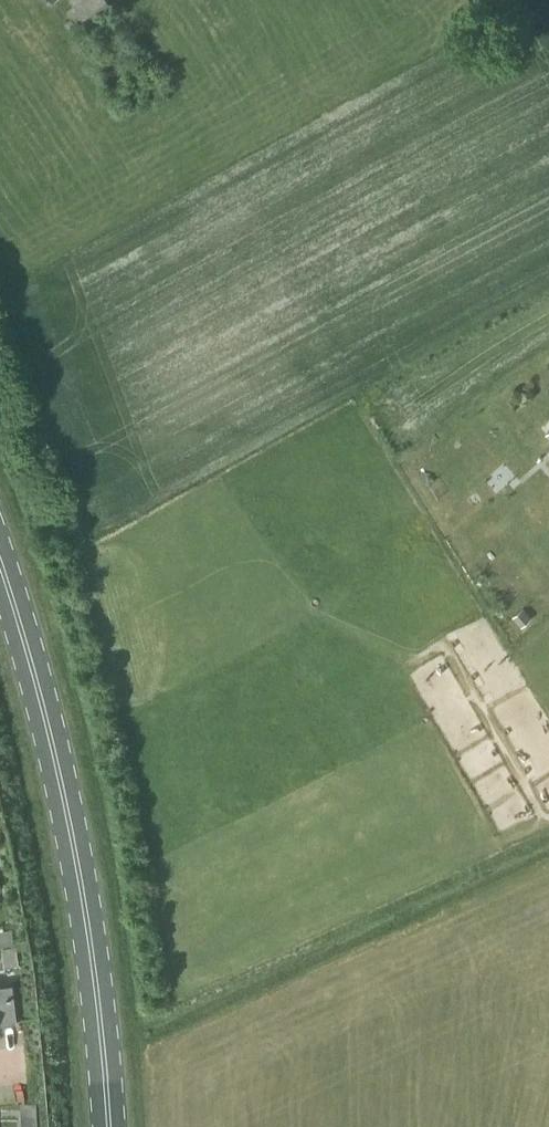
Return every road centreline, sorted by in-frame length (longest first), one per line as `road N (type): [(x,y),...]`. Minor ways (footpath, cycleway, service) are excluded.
road 1 (primary): [(108,1126),(74,854),(25,639),(0,568)]

